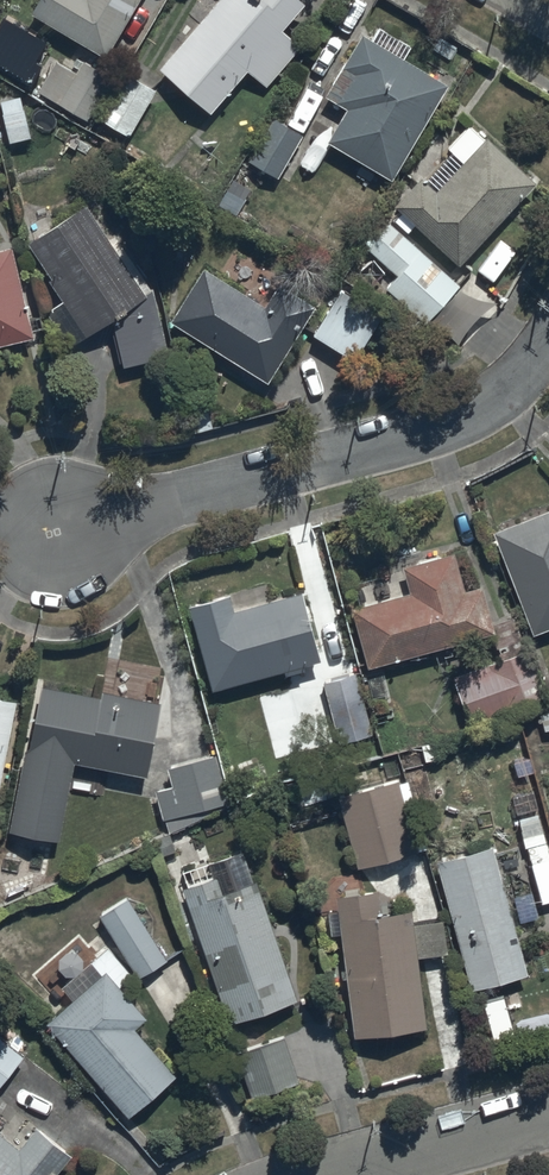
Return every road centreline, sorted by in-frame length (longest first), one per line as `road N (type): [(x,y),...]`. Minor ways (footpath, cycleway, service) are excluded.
road 1 (residential): [(548,342),(472,415),(63,532)]
road 2 (residential): [(331,1174),(548,1114)]

